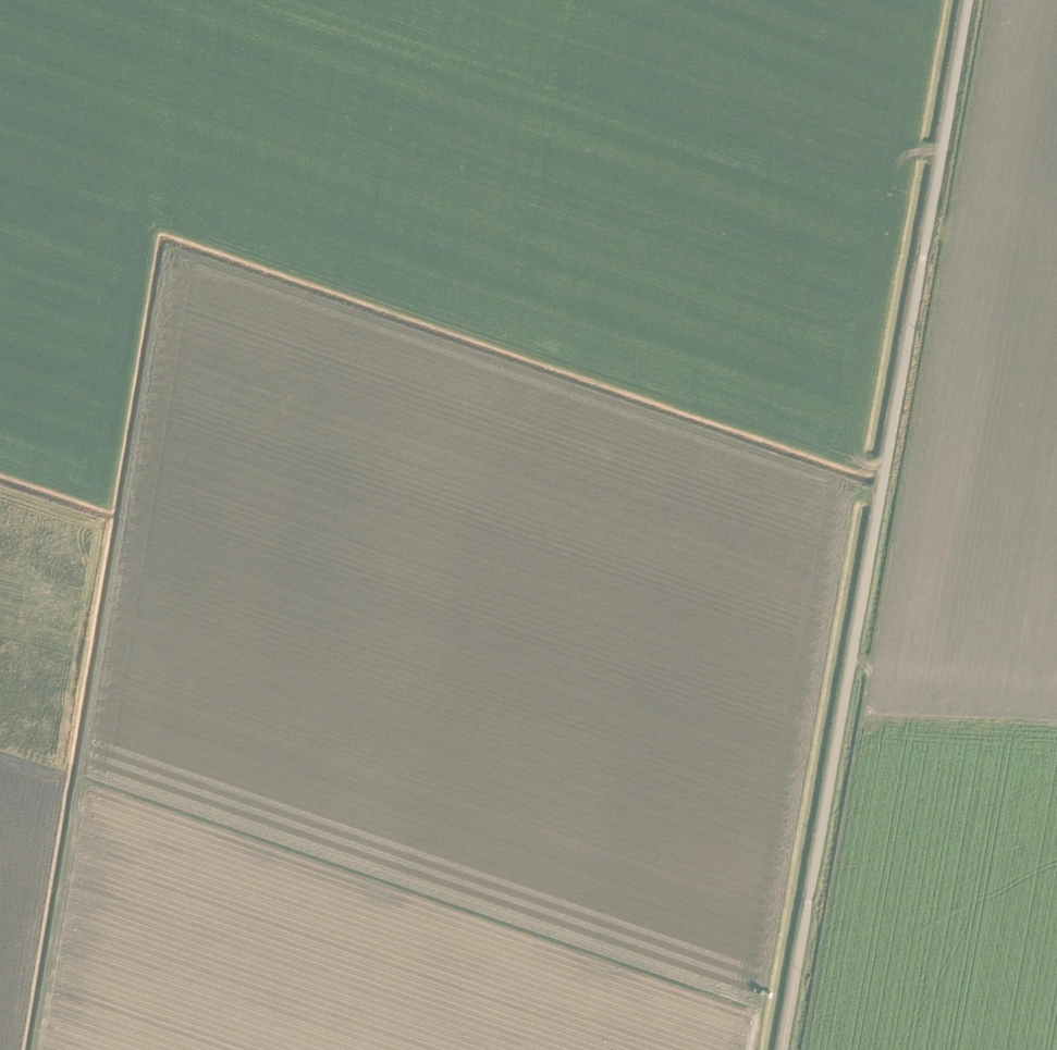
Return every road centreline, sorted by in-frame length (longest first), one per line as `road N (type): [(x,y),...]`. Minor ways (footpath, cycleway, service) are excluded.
road 1 (tertiary): [(782,1049),(968,0)]

